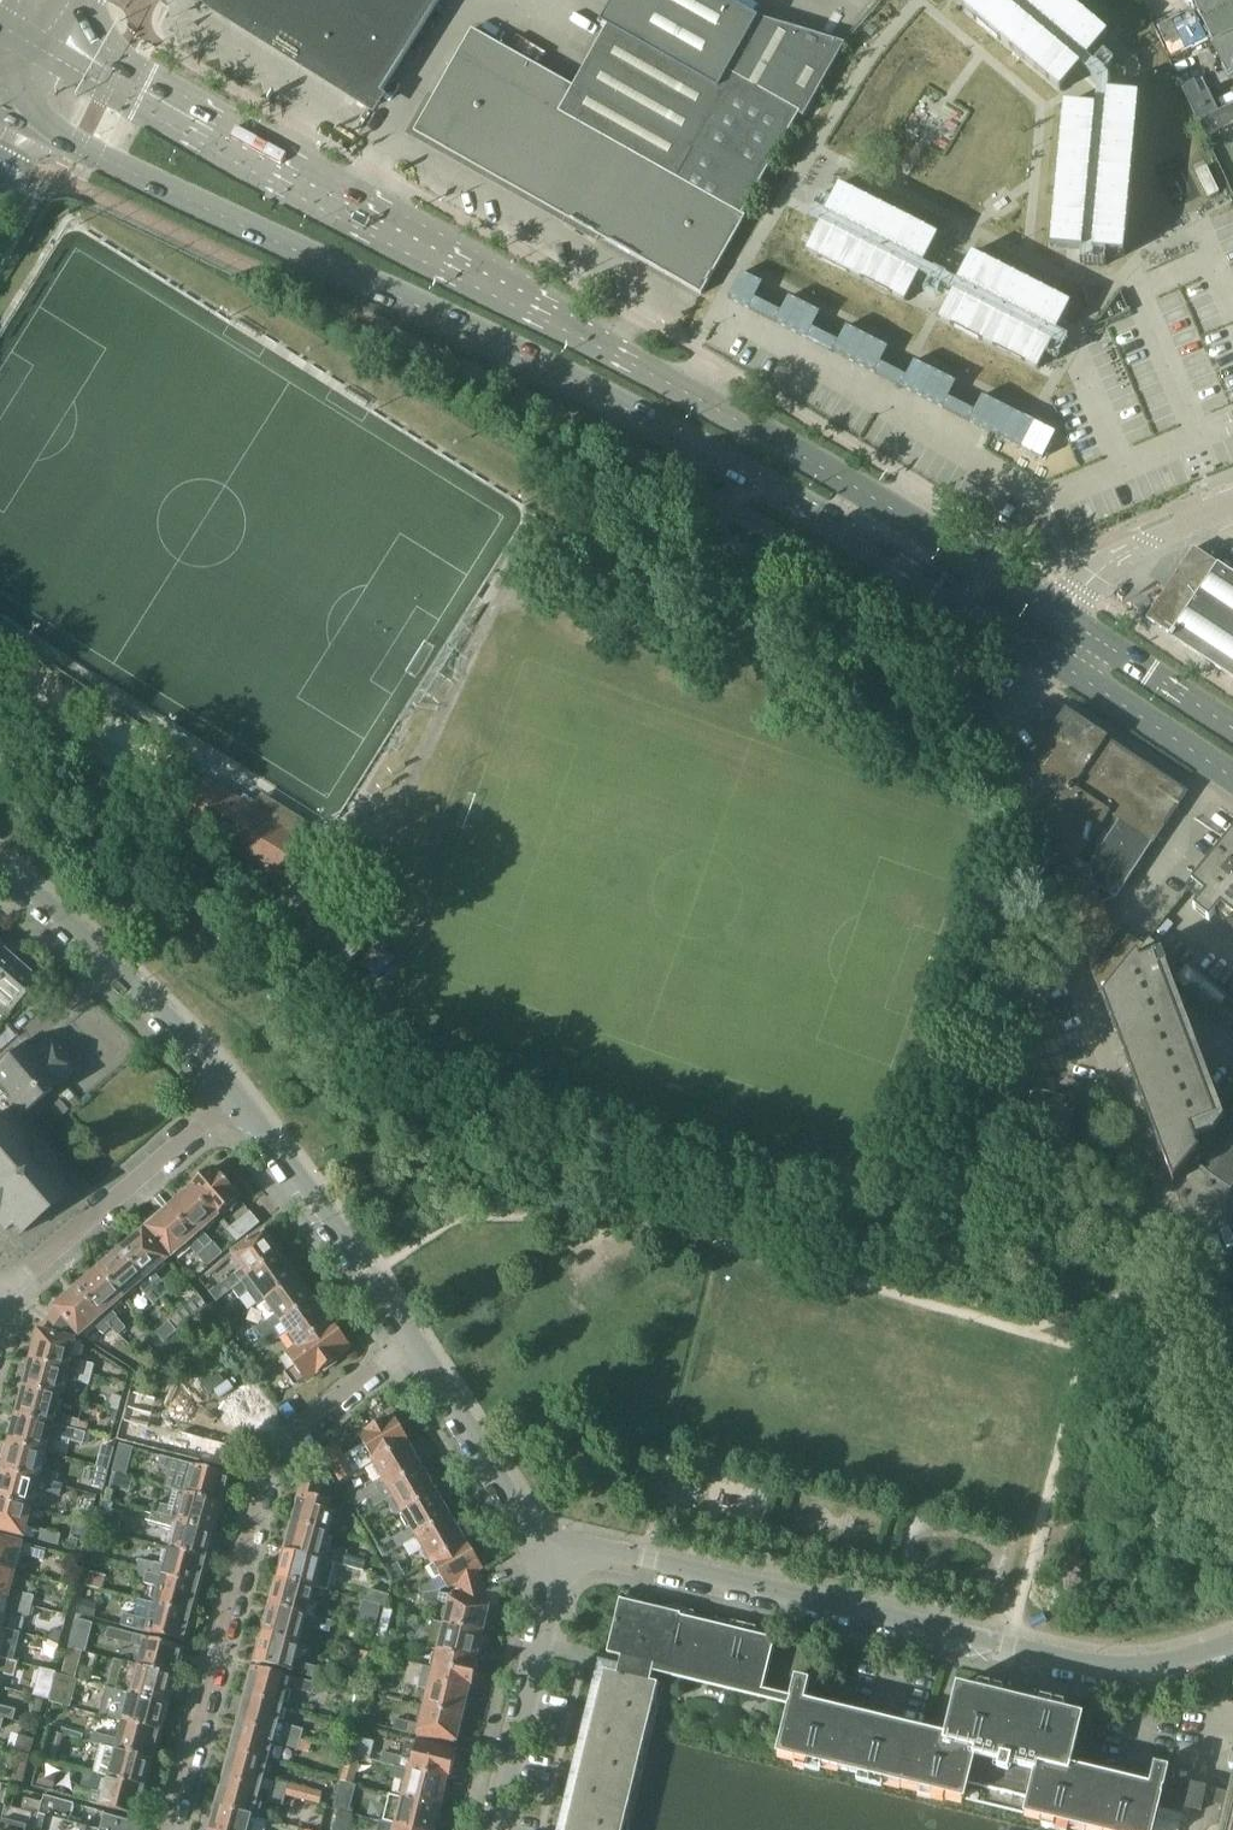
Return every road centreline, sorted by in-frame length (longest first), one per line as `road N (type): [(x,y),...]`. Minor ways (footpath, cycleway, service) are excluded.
road 1 (secondary): [(29,120),(639,415),(940,586),(1093,686)]
road 2 (secondary): [(1063,617),(773,440),(45,50)]
road 3 (unclassified): [(1232,1367),(994,745),(970,709),(840,645),(627,578)]
road 4 (residential): [(1232,1645),(1121,1672),(560,1551)]
road 5 (residential): [(173,1829),(272,1462),(419,1352)]
road 6 (residential): [(233,1094),(108,959),(0,865)]
road 7 (residential): [(419,1352),(369,1272),(233,1094)]
road 8 (residential): [(2,1295),(233,1094)]
road 9 (residential): [(493,1829),(560,1551)]
road 10 (residential): [(560,1551),(523,1522),(419,1352)]
road 11 (residential): [(1232,501),(1120,558),(1063,617)]
road 12 (secondary): [(1232,730),(1063,617)]
road 13 (secondary): [(1093,686),(1232,777)]

